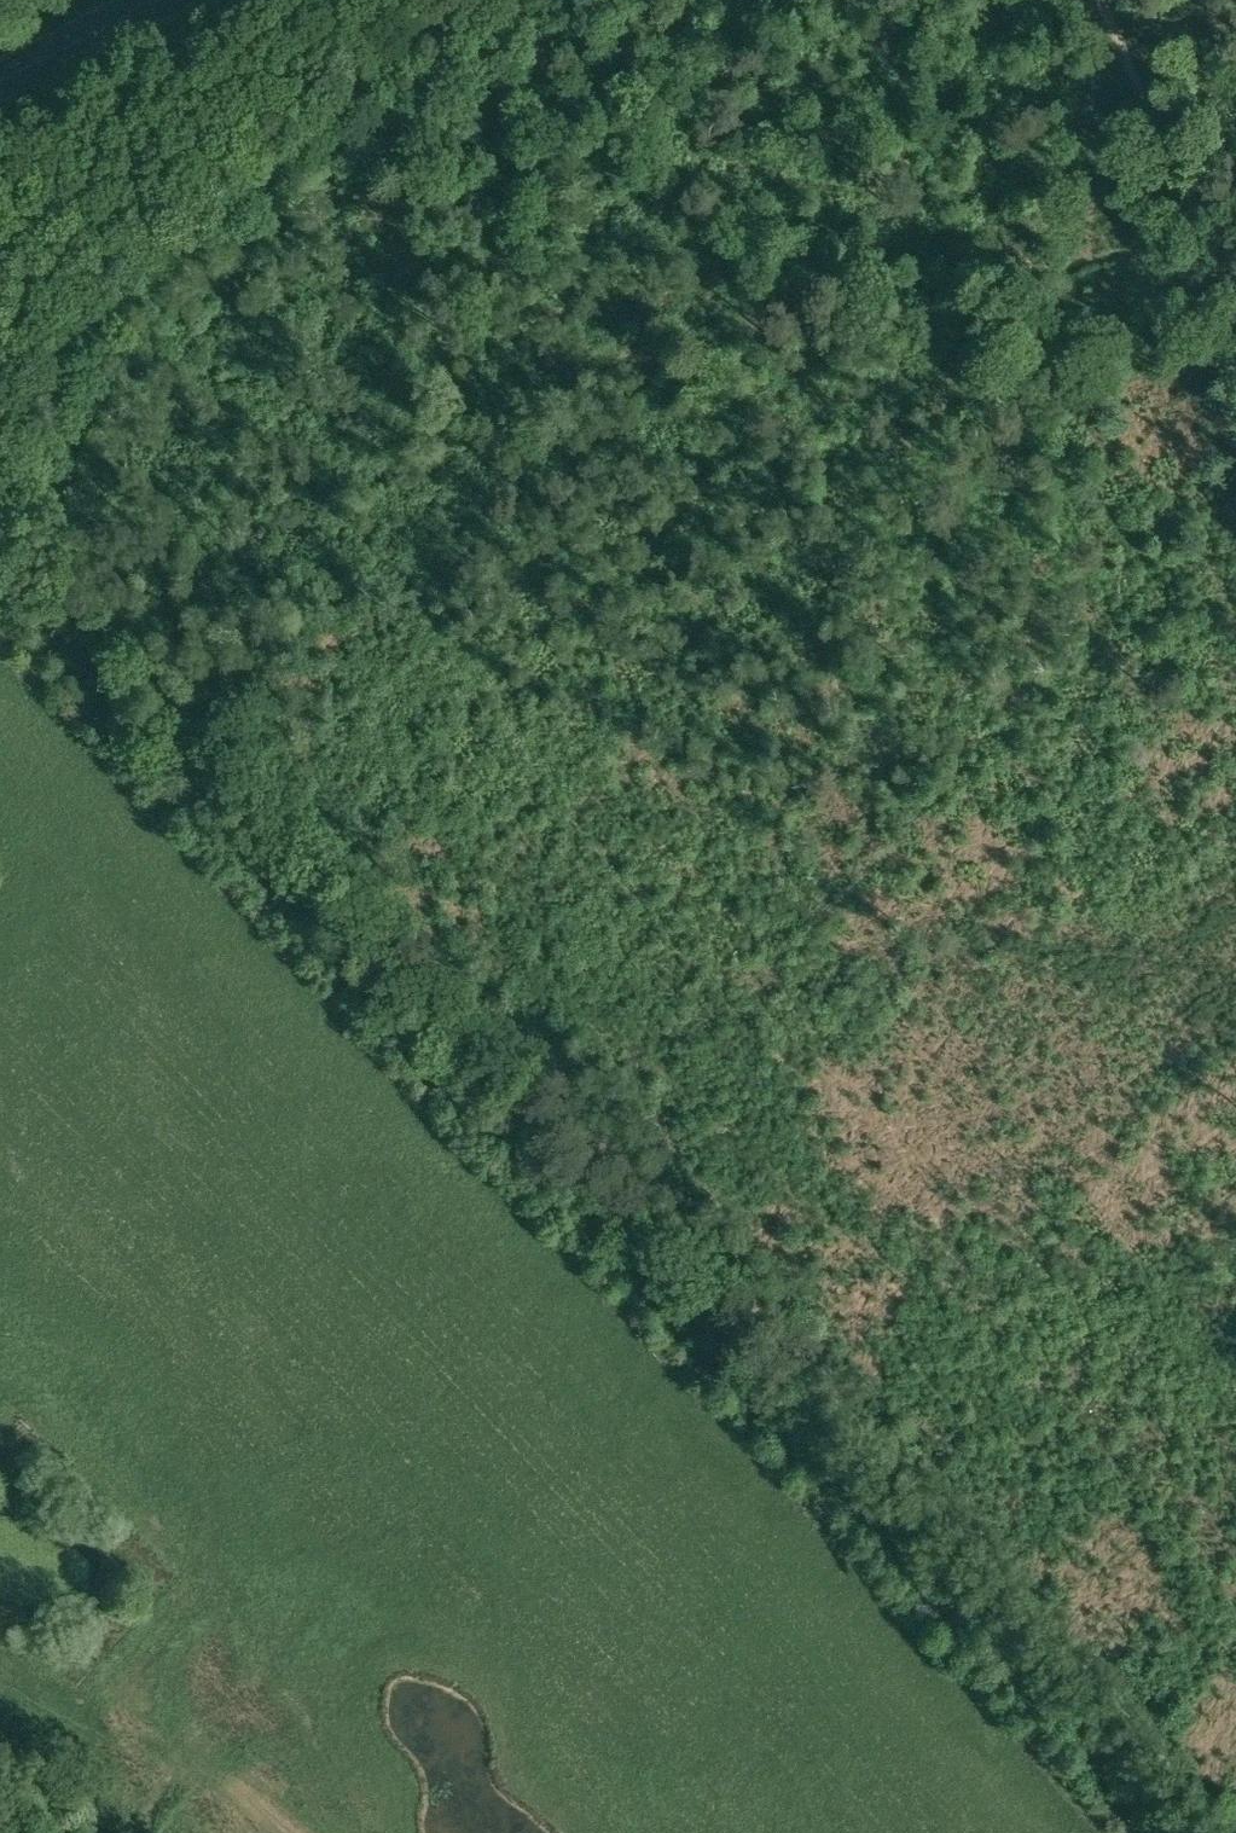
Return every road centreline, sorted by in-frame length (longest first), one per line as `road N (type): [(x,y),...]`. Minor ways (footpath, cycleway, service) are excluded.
road 1 (track): [(190,230),(439,0)]
road 2 (track): [(1107,0),(1235,297)]
road 3 (secondary): [(164,0),(0,84)]

